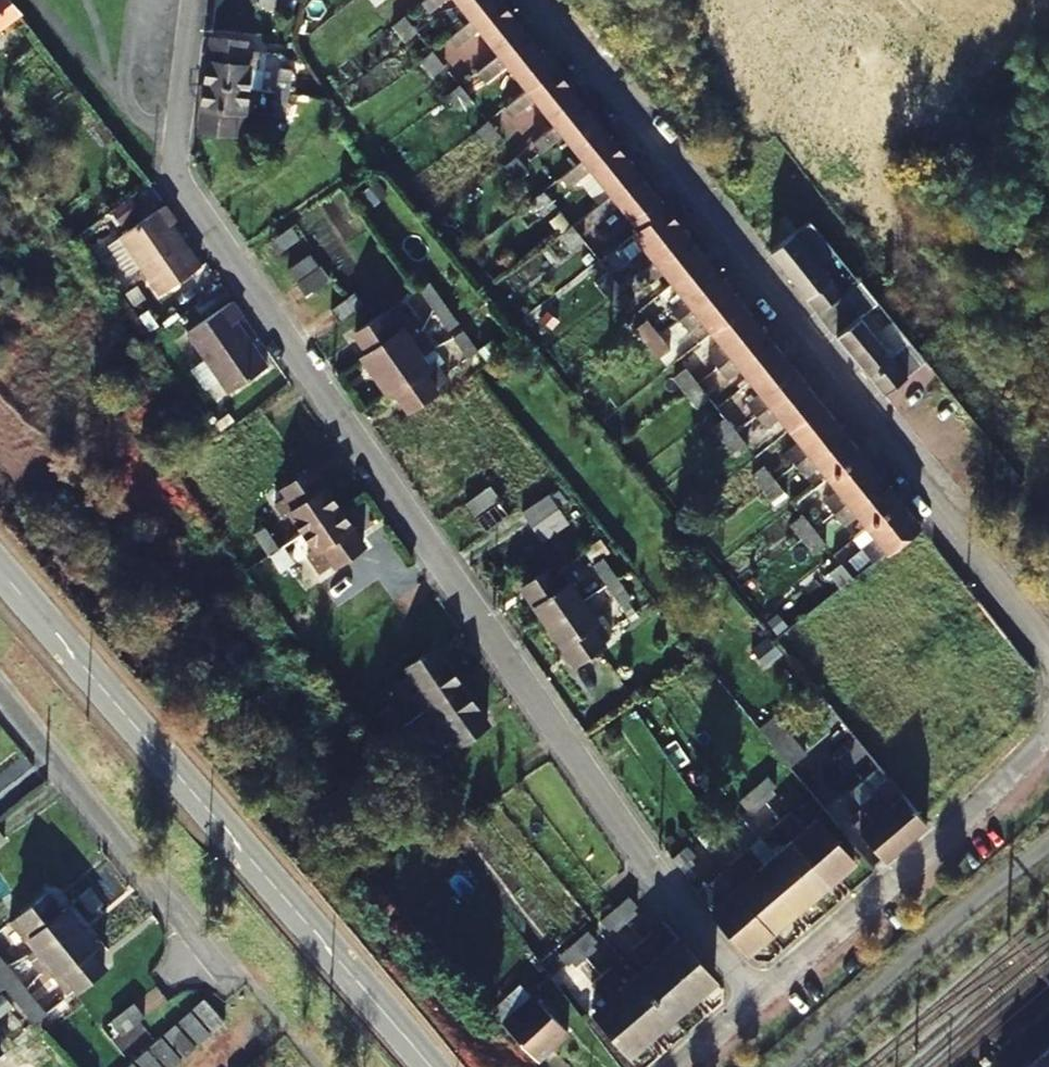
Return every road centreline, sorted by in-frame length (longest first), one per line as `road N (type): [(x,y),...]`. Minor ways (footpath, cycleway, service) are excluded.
road 1 (residential): [(192,0),(174,150),(187,202),(756,1009)]
road 2 (residential): [(526,0),(1048,647)]
road 3 (tertiary): [(0,571),(432,1066)]
road 4 (residential): [(0,688),(254,988)]
road 5 (unclassified): [(756,1009),(1023,766)]

